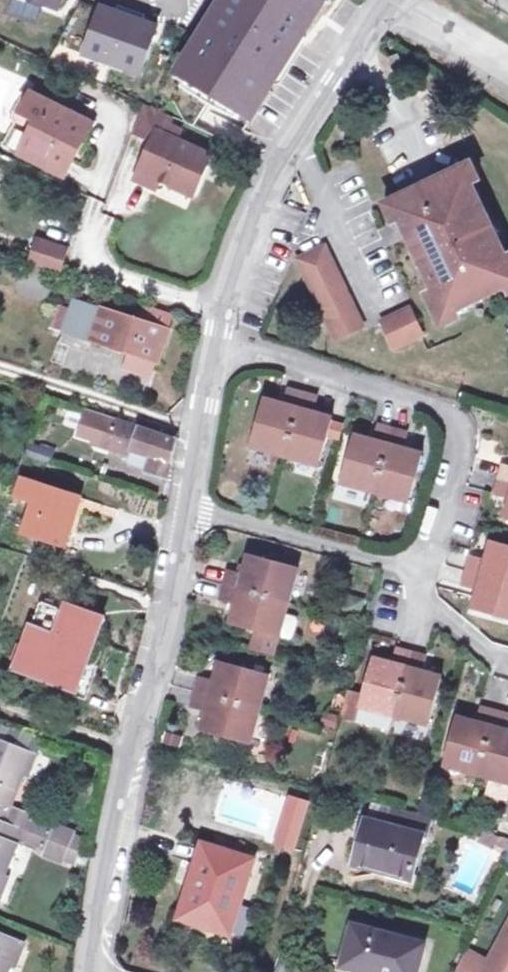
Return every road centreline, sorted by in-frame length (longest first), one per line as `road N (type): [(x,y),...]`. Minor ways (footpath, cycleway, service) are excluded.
road 1 (unclassified): [(183,508),(177,579),(109,856),(93,971)]
road 2 (residential): [(216,339),(446,411),(453,440),(421,565)]
road 3 (unclassified): [(384,0),(278,156),(243,236),(216,339)]
road 4 (residential): [(421,565),(183,508)]
road 5 (unclassified): [(216,339),(183,508)]
road 6 (residential): [(507,662),(413,597),(421,565)]
road 7 (unclassified): [(393,0),(507,67)]

